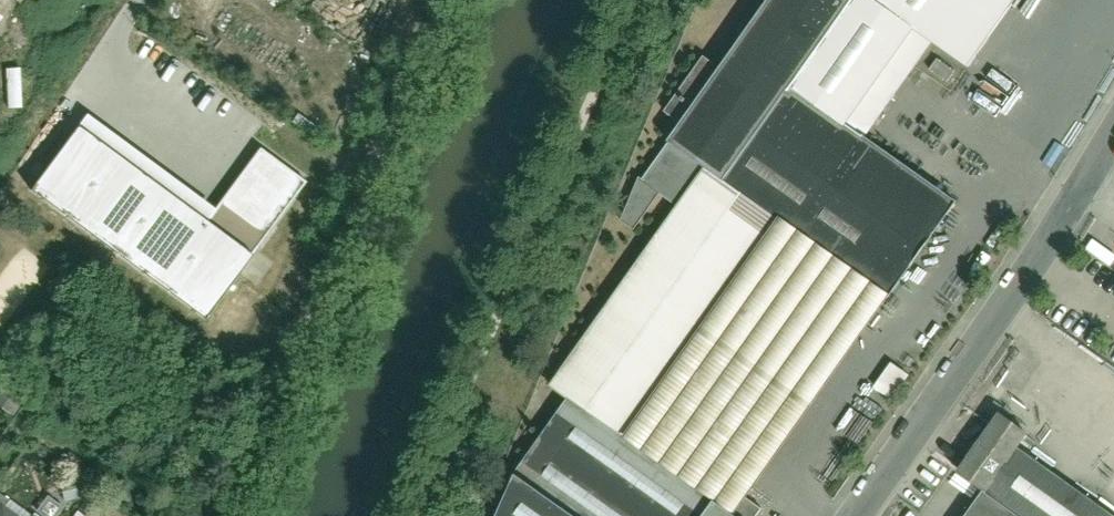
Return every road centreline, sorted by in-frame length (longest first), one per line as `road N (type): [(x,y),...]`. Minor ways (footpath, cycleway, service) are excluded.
road 1 (residential): [(1113,152),(861,515)]

